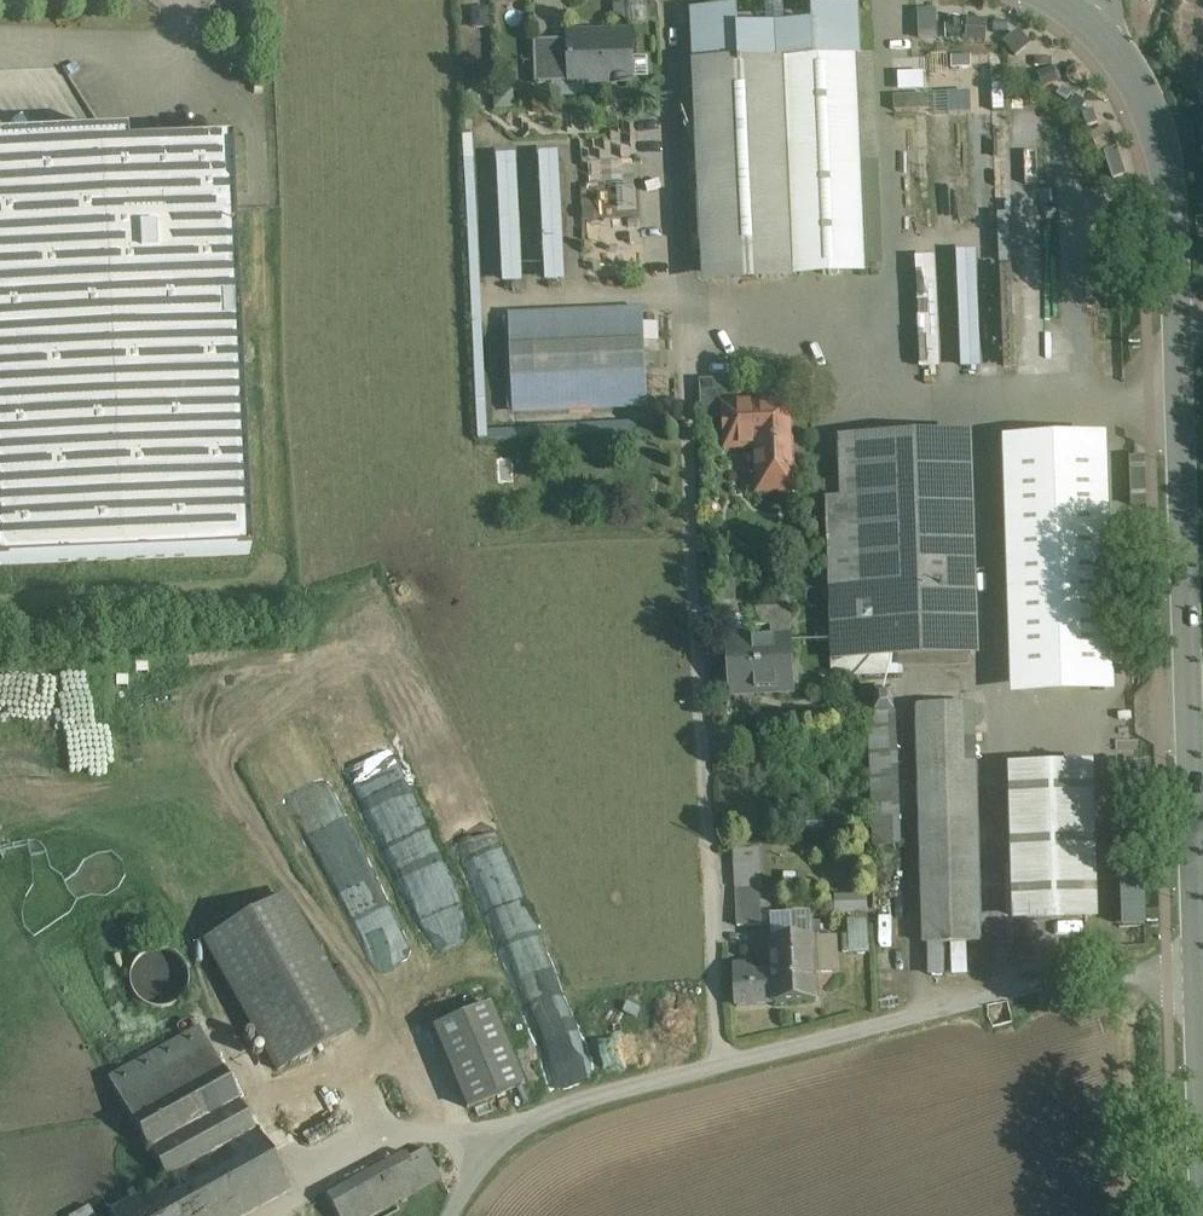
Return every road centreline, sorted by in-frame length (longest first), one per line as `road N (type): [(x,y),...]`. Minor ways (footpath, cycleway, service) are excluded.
road 1 (secondary): [(1075,9),(1116,49),(1142,93),(1174,227),(1196,956)]
road 2 (unclassified): [(1196,956),(721,1061),(513,1130)]
road 3 (secondary): [(1196,956),(1202,1144)]

